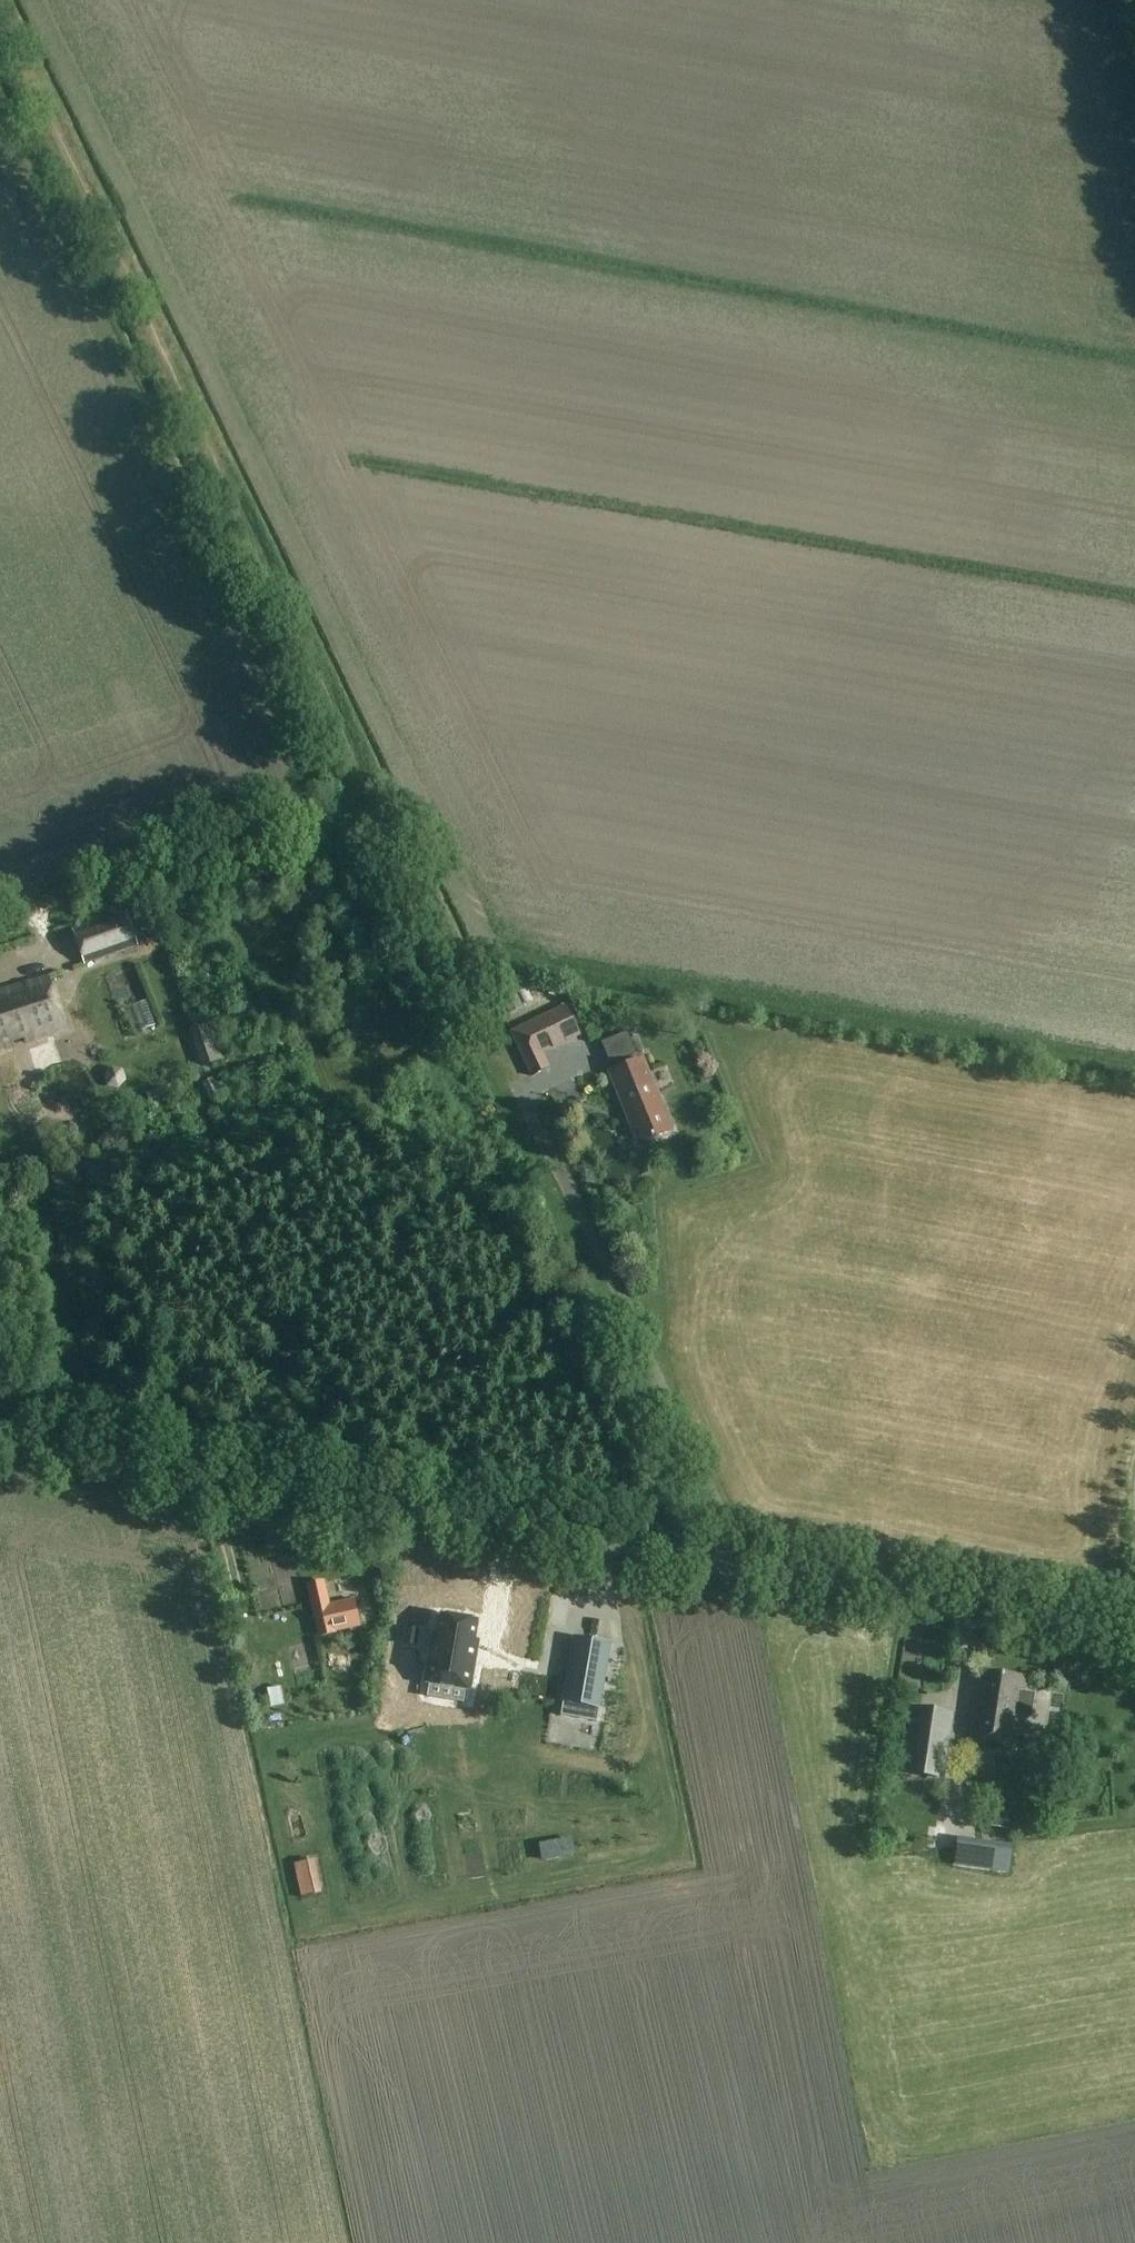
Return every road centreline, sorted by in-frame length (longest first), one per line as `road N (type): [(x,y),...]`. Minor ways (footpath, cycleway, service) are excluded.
road 1 (track): [(0,9),(378,800)]
road 2 (tertiary): [(721,1562),(0,1435)]
road 3 (unclassified): [(721,1562),(722,1512),(515,1086)]
road 4 (tertiary): [(1134,1632),(721,1562)]
road 5 (track): [(378,800),(0,927)]
road 6 (track): [(515,1086),(378,800)]

